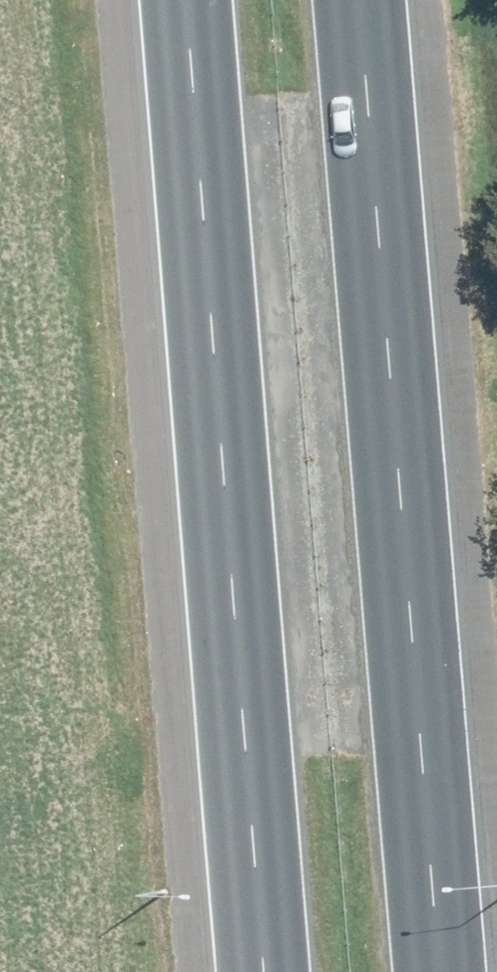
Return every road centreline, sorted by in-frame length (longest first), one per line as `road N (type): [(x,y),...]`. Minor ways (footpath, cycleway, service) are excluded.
road 1 (motorway): [(359,0),(440,971)]
road 2 (motorway): [(265,971),(185,0)]

